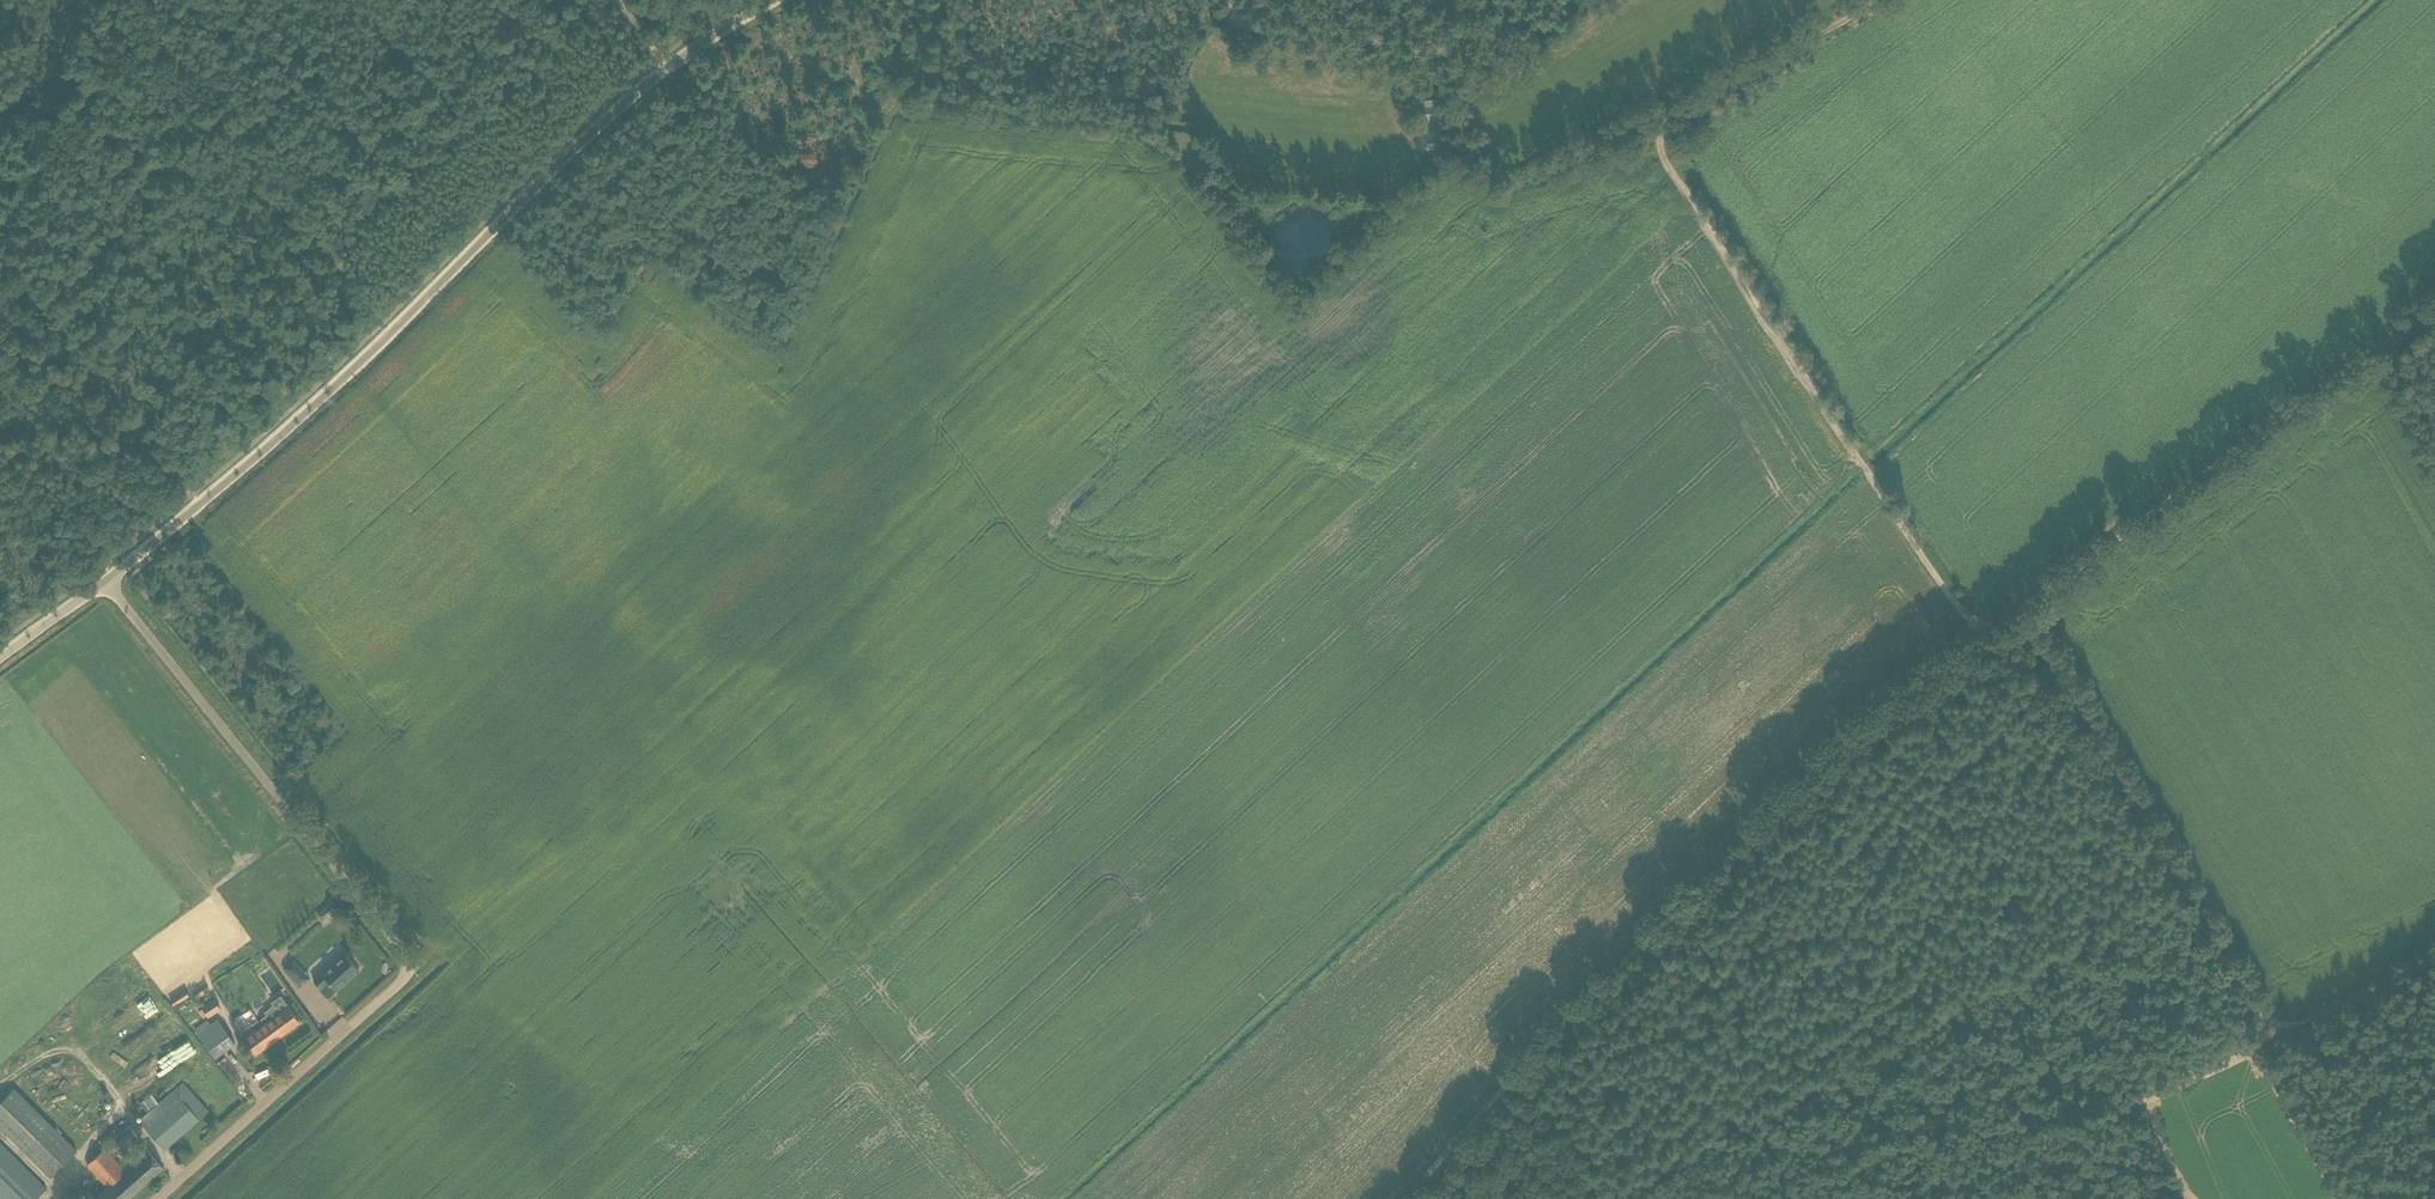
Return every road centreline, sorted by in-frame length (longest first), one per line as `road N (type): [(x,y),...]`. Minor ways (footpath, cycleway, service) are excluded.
road 1 (unclassified): [(104,581),(371,352),(638,91),(773,0)]
road 2 (track): [(1879,0),(1677,113),(1662,125),(1661,141),(1666,161),(1917,553),(1982,640)]
road 3 (unclassified): [(158,1198),(410,966),(104,581)]
road 4 (track): [(1982,640),(1753,833),(1408,1198)]
road 5 (track): [(2434,307),(2018,610)]
road 6 (track): [(2018,610),(2272,1040)]
road 7 (track): [(2272,1040),(1907,1198)]
road 8 (track): [(388,319),(325,253),(222,115)]
road 9 (track): [(88,0),(29,123),(33,149),(0,230)]
road 10 (track): [(660,57),(847,214)]
road 11 (track): [(2272,1040),(2434,960)]
road 12 (track): [(0,456),(104,581)]
road 13 (unclassified): [(0,658),(104,581)]

